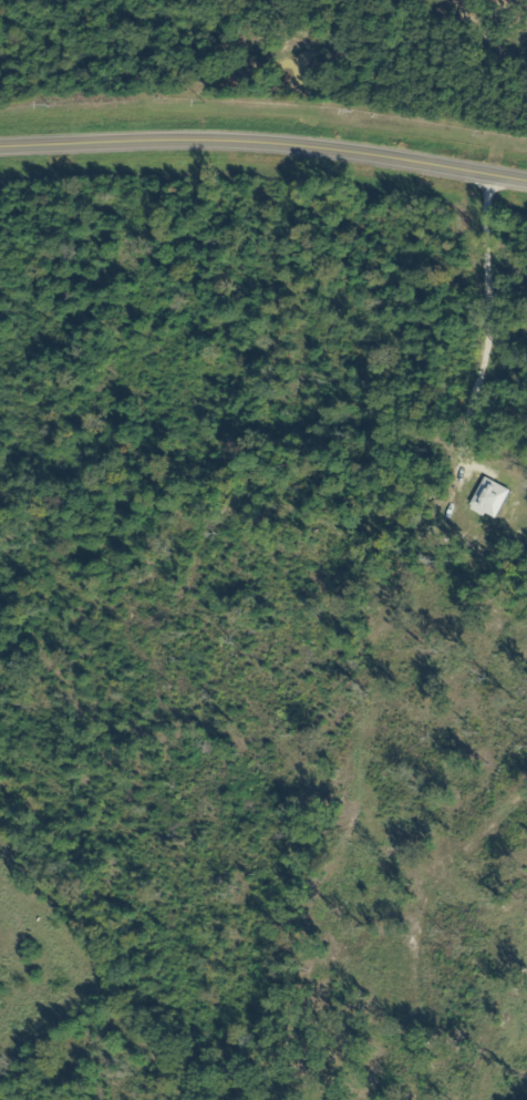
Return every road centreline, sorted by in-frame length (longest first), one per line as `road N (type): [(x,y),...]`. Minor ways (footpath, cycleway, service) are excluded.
road 1 (secondary): [(0,146),(196,140),(316,147),(526,182)]

